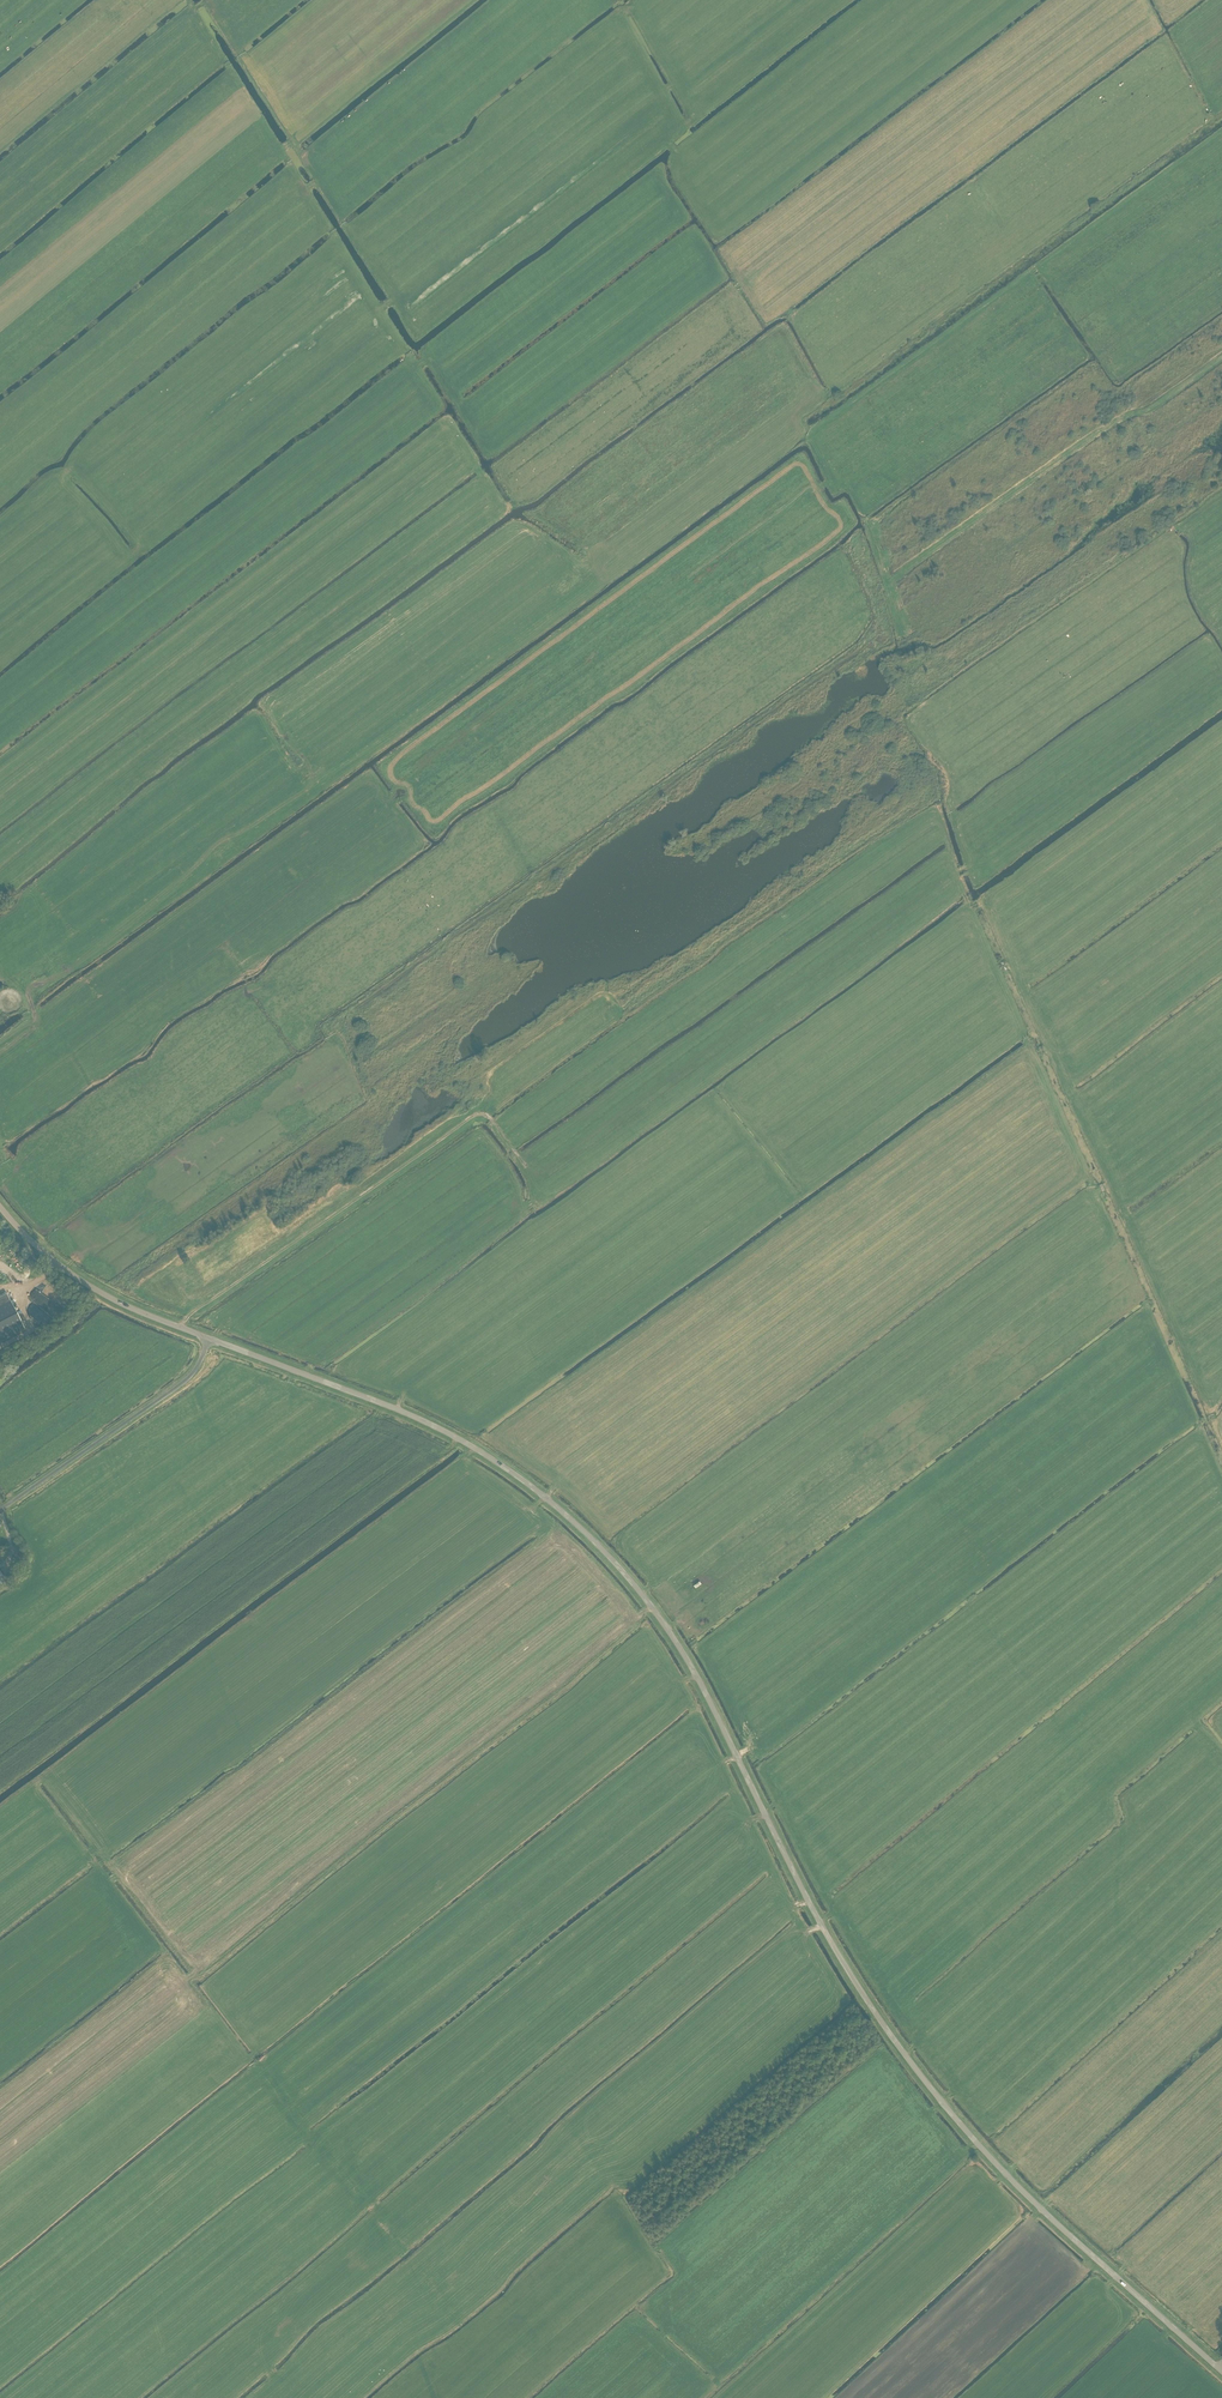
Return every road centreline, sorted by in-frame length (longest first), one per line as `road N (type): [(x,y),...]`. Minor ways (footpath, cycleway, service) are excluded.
road 1 (unclassified): [(1221,2373),(1061,2230),(912,2064),(819,1921),(685,1657),(611,1560),(535,1490),(453,1436),(210,1340)]
road 2 (residential): [(6,1507),(183,1384),(210,1340)]
road 3 (unclassified): [(210,1340),(80,1280),(0,1207)]

